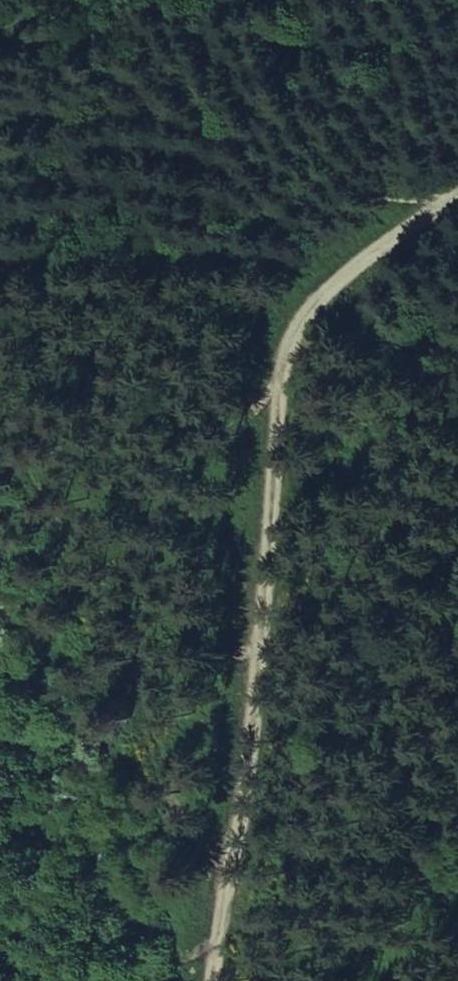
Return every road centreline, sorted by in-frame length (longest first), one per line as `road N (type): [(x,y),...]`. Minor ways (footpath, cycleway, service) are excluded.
road 1 (track): [(457,216),(295,440),(198,980)]

